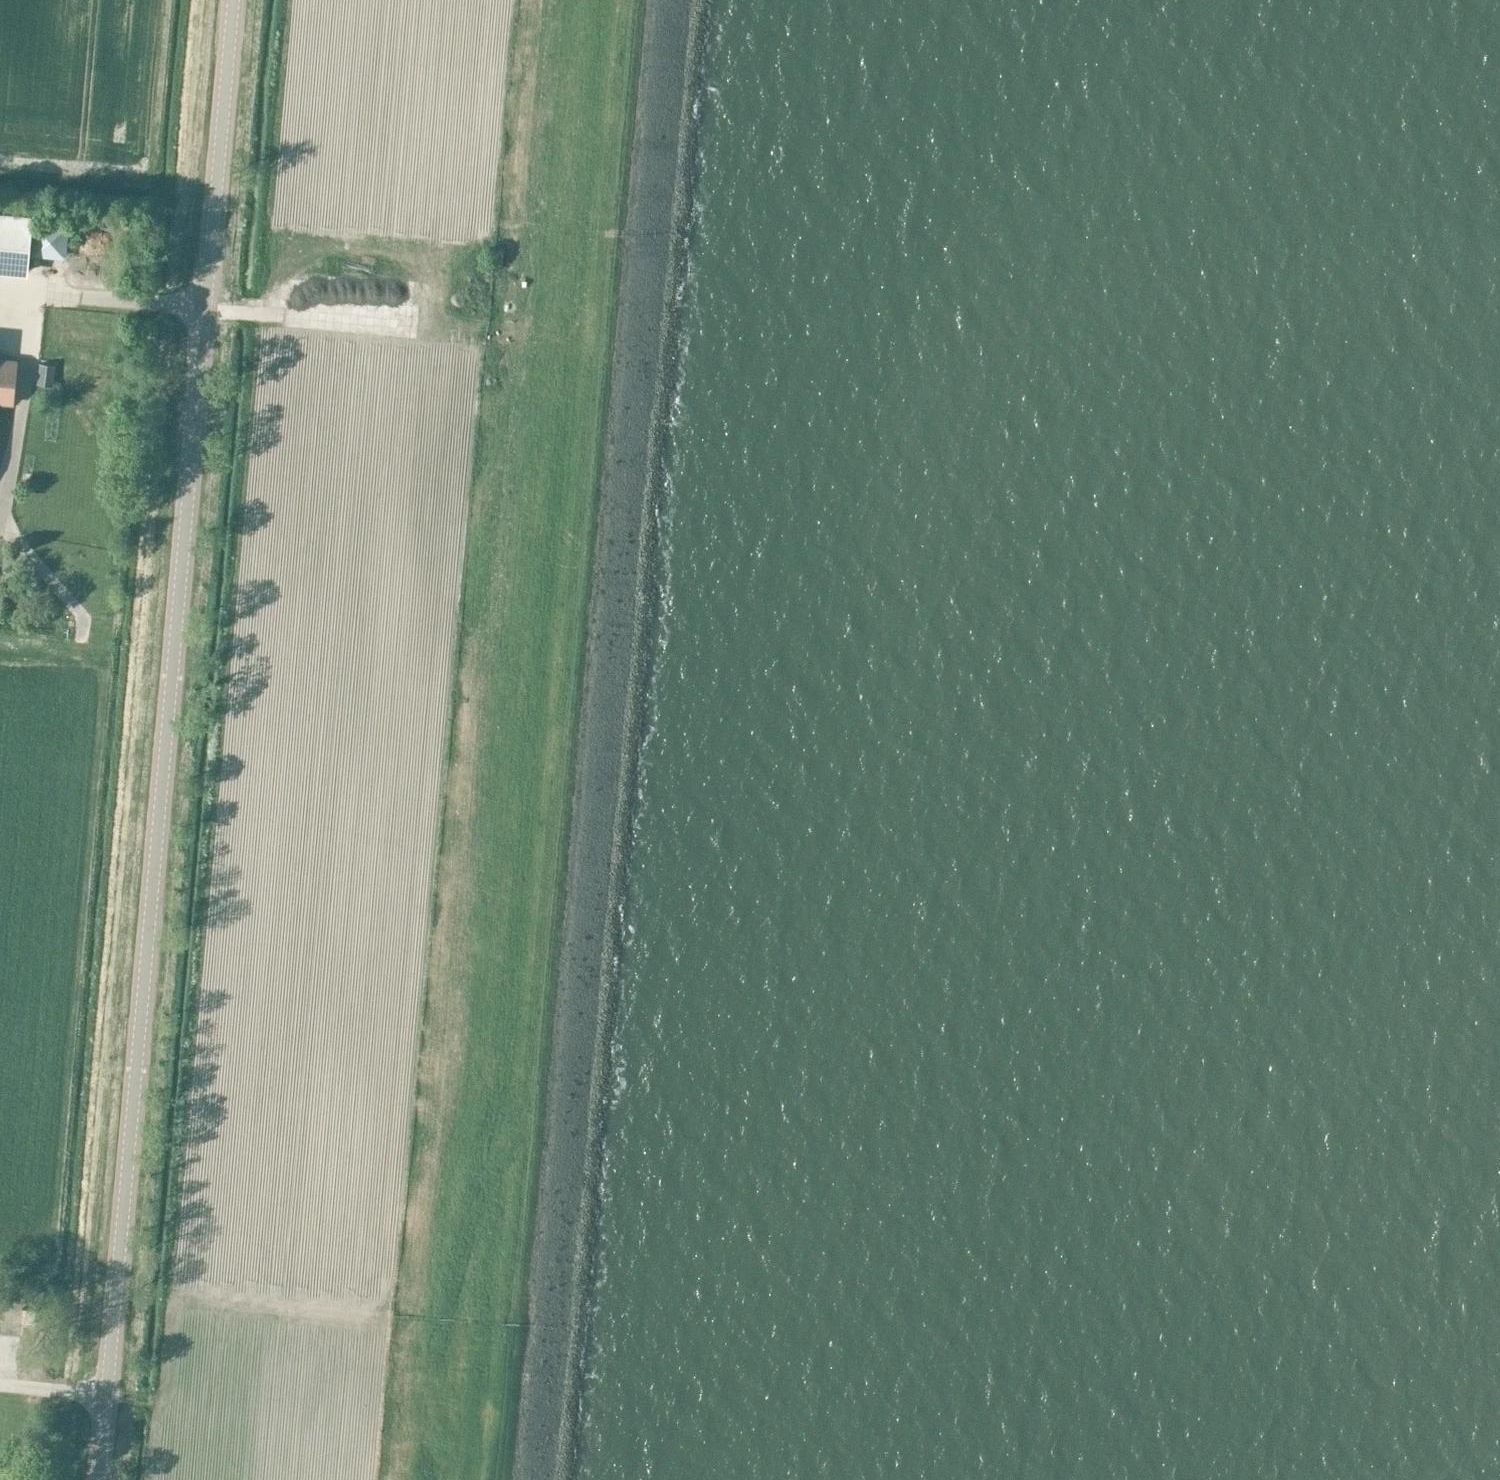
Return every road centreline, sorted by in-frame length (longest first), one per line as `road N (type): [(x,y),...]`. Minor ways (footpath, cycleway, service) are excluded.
road 1 (tertiary): [(99,1479),(234,0)]

